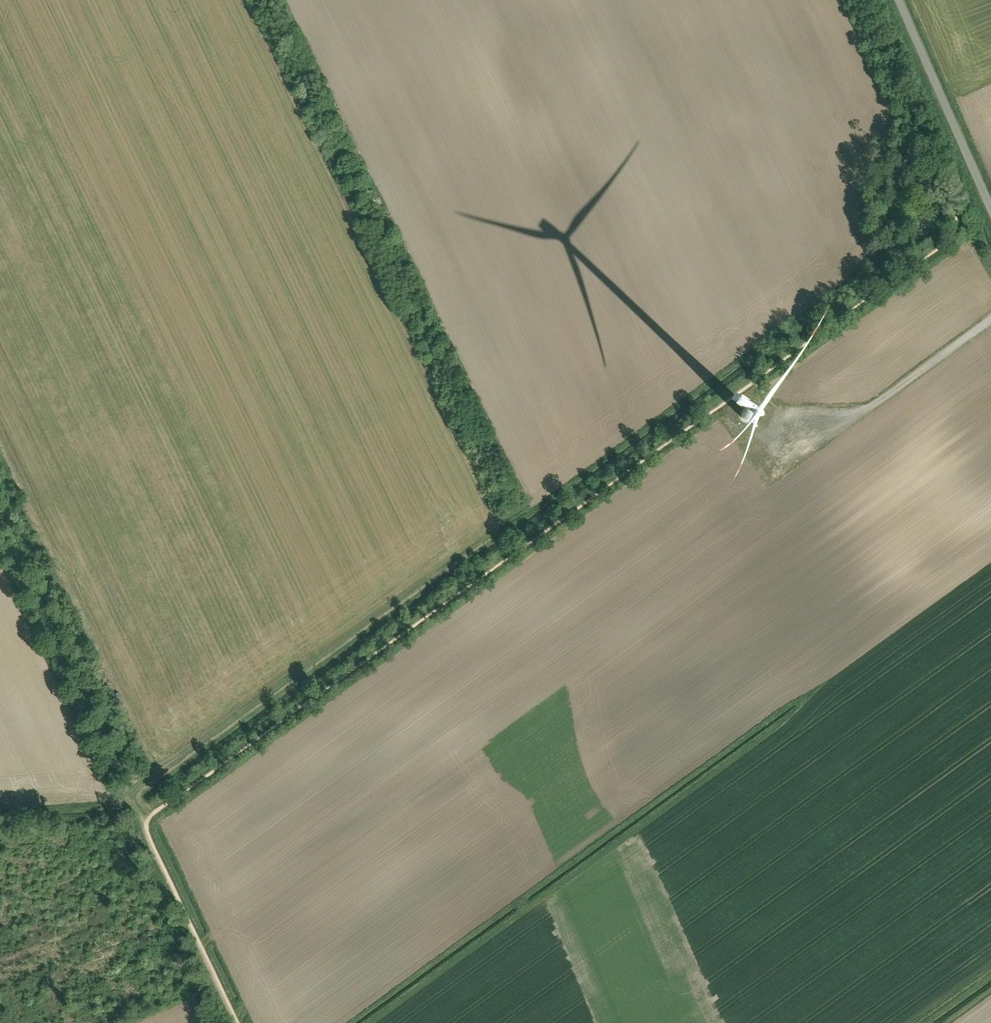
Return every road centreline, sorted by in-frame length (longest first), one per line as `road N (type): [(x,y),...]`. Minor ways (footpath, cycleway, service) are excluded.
road 1 (unclassified): [(990,216),(896,0)]

